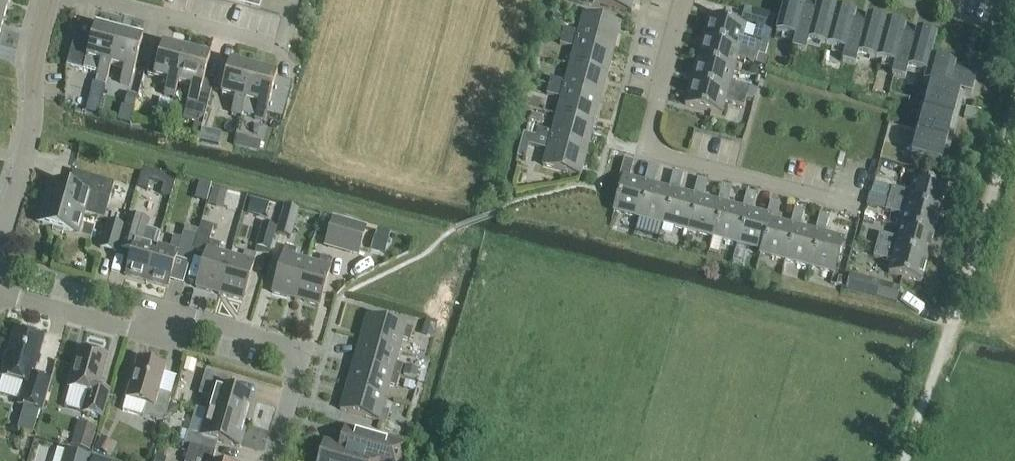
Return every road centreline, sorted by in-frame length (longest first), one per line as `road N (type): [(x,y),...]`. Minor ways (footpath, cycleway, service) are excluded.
road 1 (residential): [(273,460),(297,370),(282,346),(192,318),(135,332),(0,294)]
road 2 (track): [(906,460),(1014,113)]
road 3 (residential): [(854,207),(667,157),(655,146),(688,0)]
road 4 (residential): [(50,0),(35,69),(34,126),(0,249)]
road 5 (residential): [(271,44),(97,0)]

